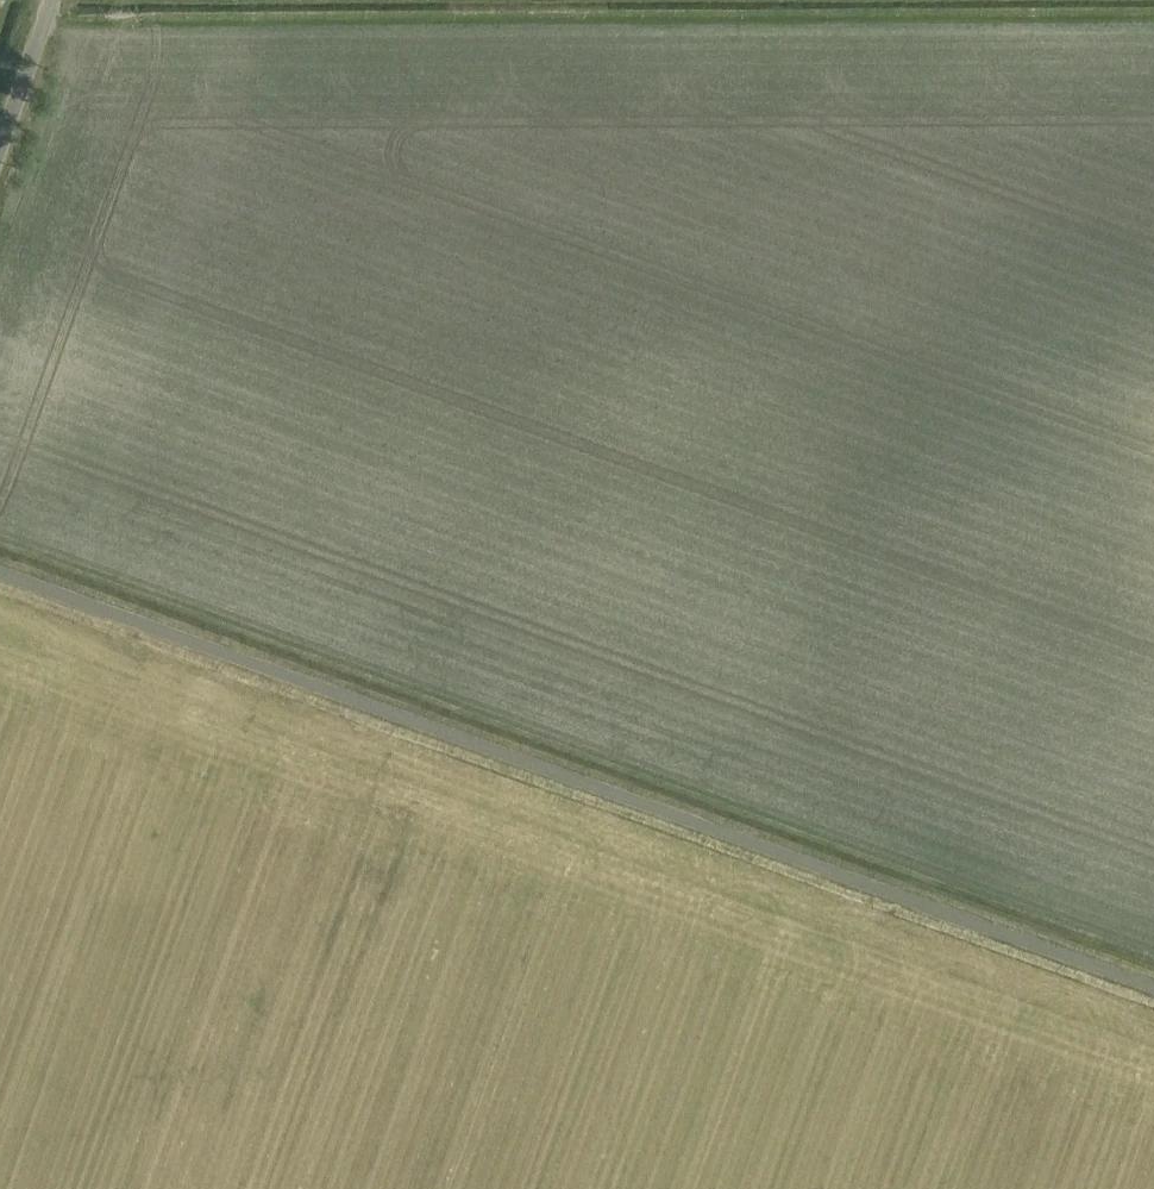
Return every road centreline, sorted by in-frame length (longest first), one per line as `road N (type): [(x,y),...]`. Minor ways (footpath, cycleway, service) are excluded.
road 1 (unclassified): [(1153,988),(0,574)]
road 2 (unclassified): [(0,149),(53,0)]

